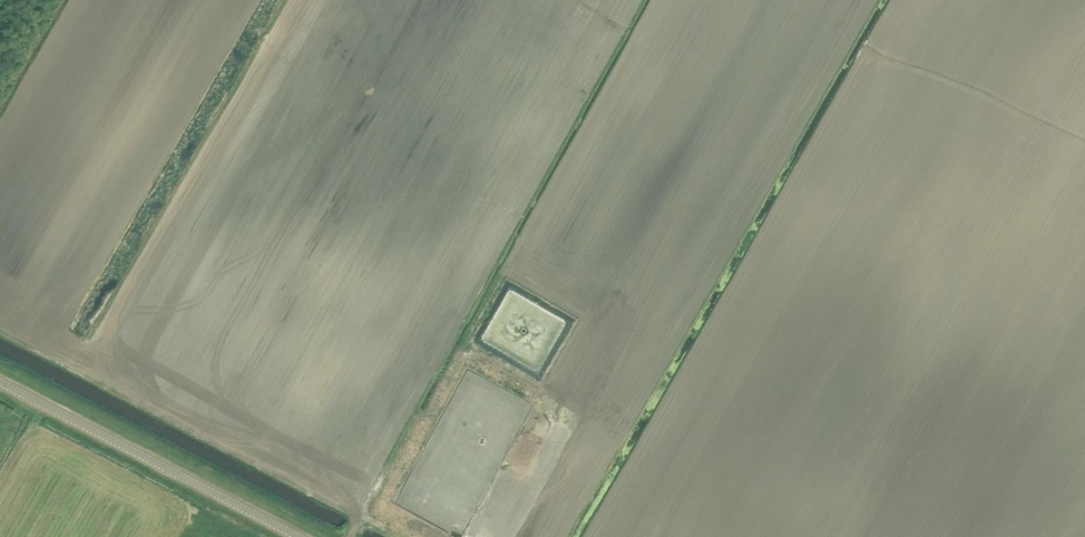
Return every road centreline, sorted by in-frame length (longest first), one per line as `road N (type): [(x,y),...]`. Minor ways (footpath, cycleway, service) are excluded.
road 1 (unclassified): [(298,536),(0,382)]

